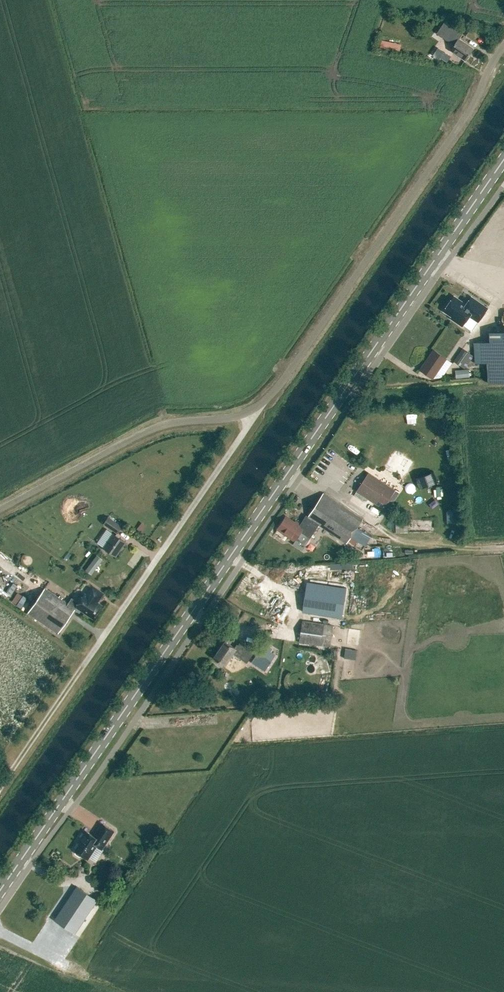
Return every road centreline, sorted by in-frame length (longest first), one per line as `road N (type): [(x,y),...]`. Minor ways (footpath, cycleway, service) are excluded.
road 1 (secondary): [(0,890),(503,159)]
road 2 (unclassified): [(245,414),(286,376),(476,101),(503,44)]
road 3 (unclassified): [(84,665),(247,428),(245,414)]
road 4 (unclassified): [(0,508),(152,430),(245,414)]
road 5 (track): [(0,788),(84,665)]

